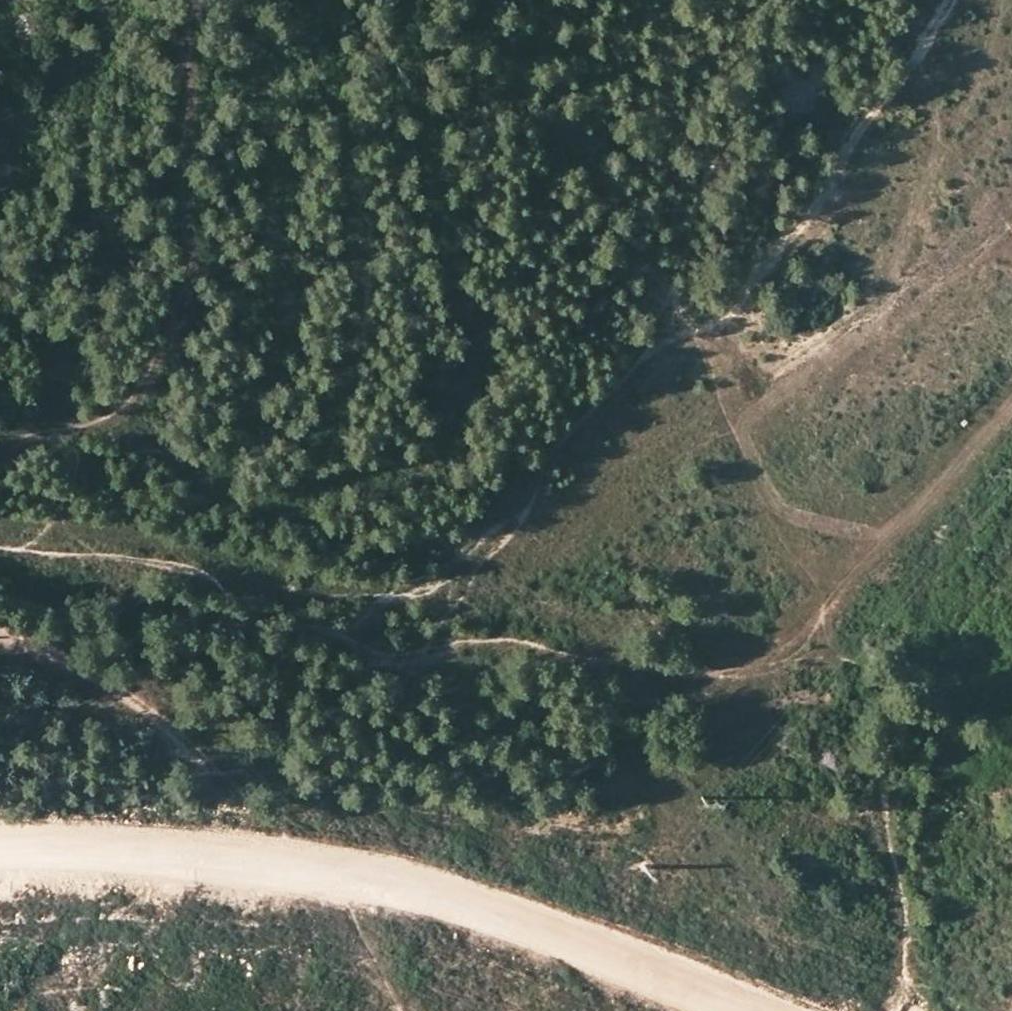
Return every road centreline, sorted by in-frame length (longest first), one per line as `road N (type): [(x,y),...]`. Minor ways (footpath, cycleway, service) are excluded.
road 1 (primary): [(0,856),(195,867),(412,896),(752,1010)]
road 2 (track): [(226,804),(106,672),(0,645)]

